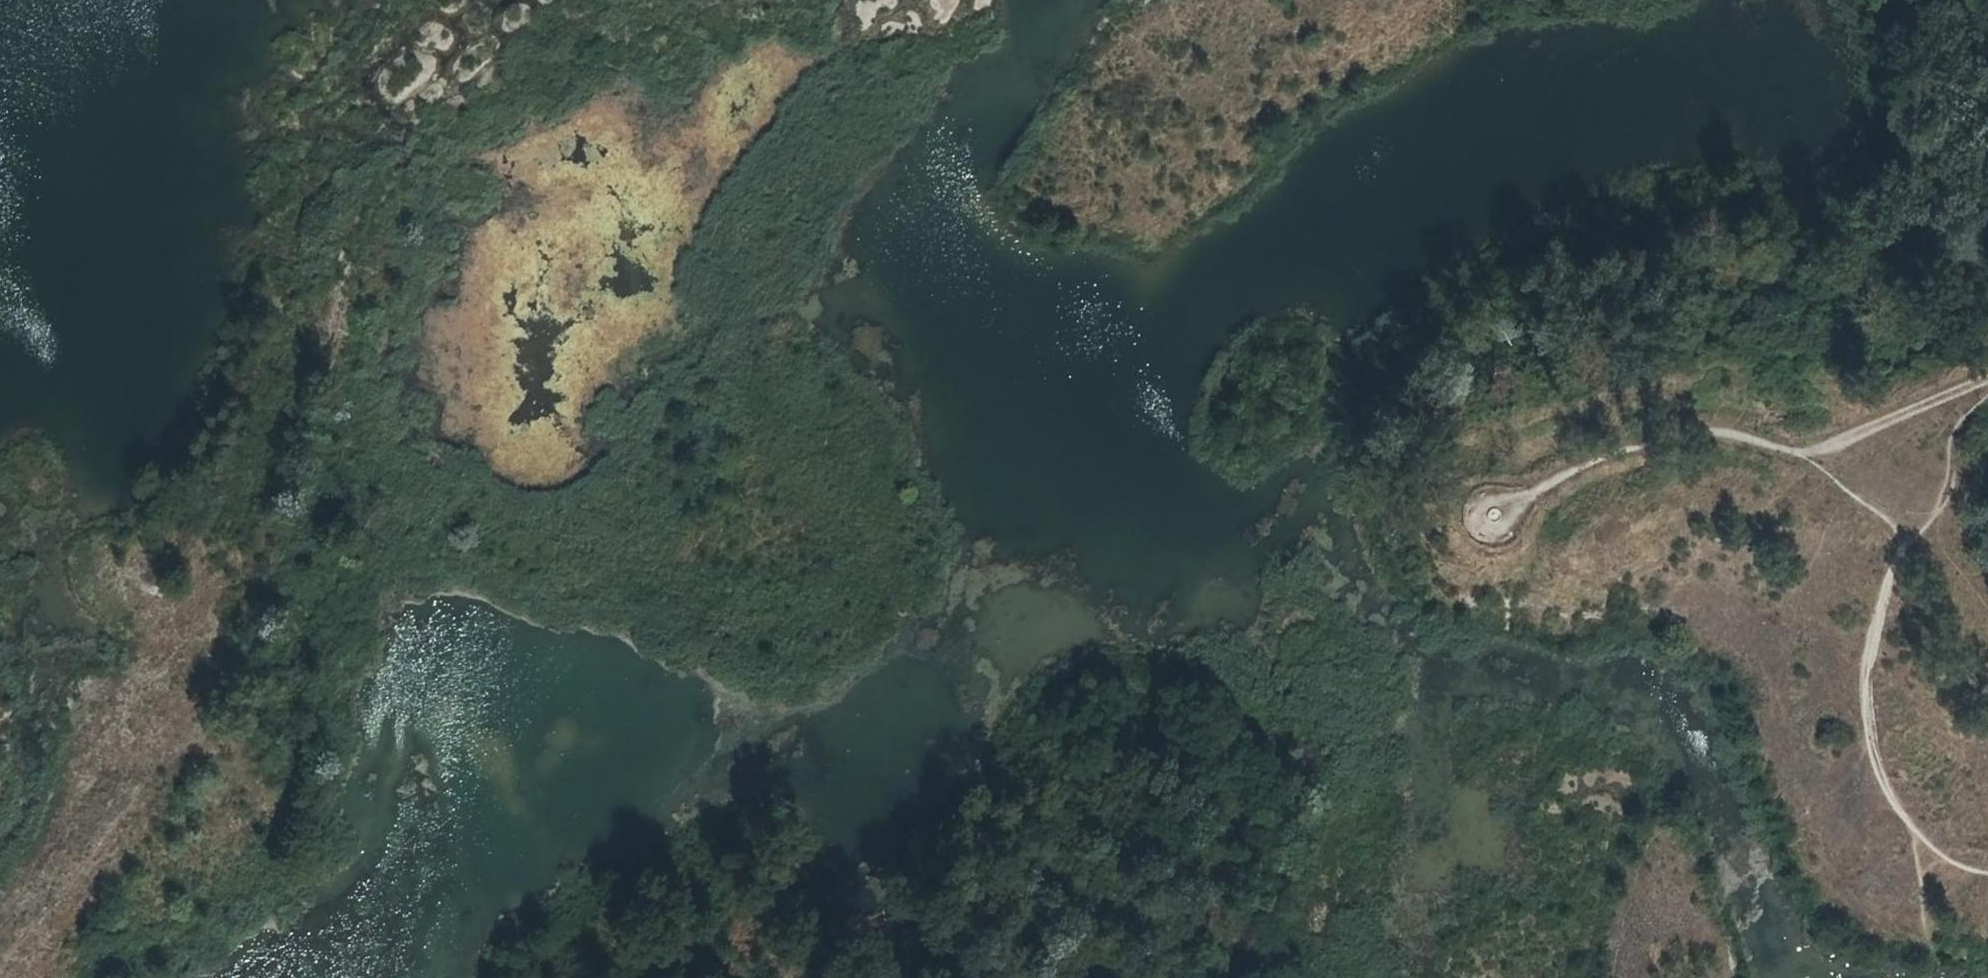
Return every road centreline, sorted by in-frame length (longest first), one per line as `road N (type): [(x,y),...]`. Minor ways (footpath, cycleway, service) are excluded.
road 1 (track): [(1987,379),(1831,447),(1777,457),(1737,438),(1675,435),(1616,452),(1506,507)]

